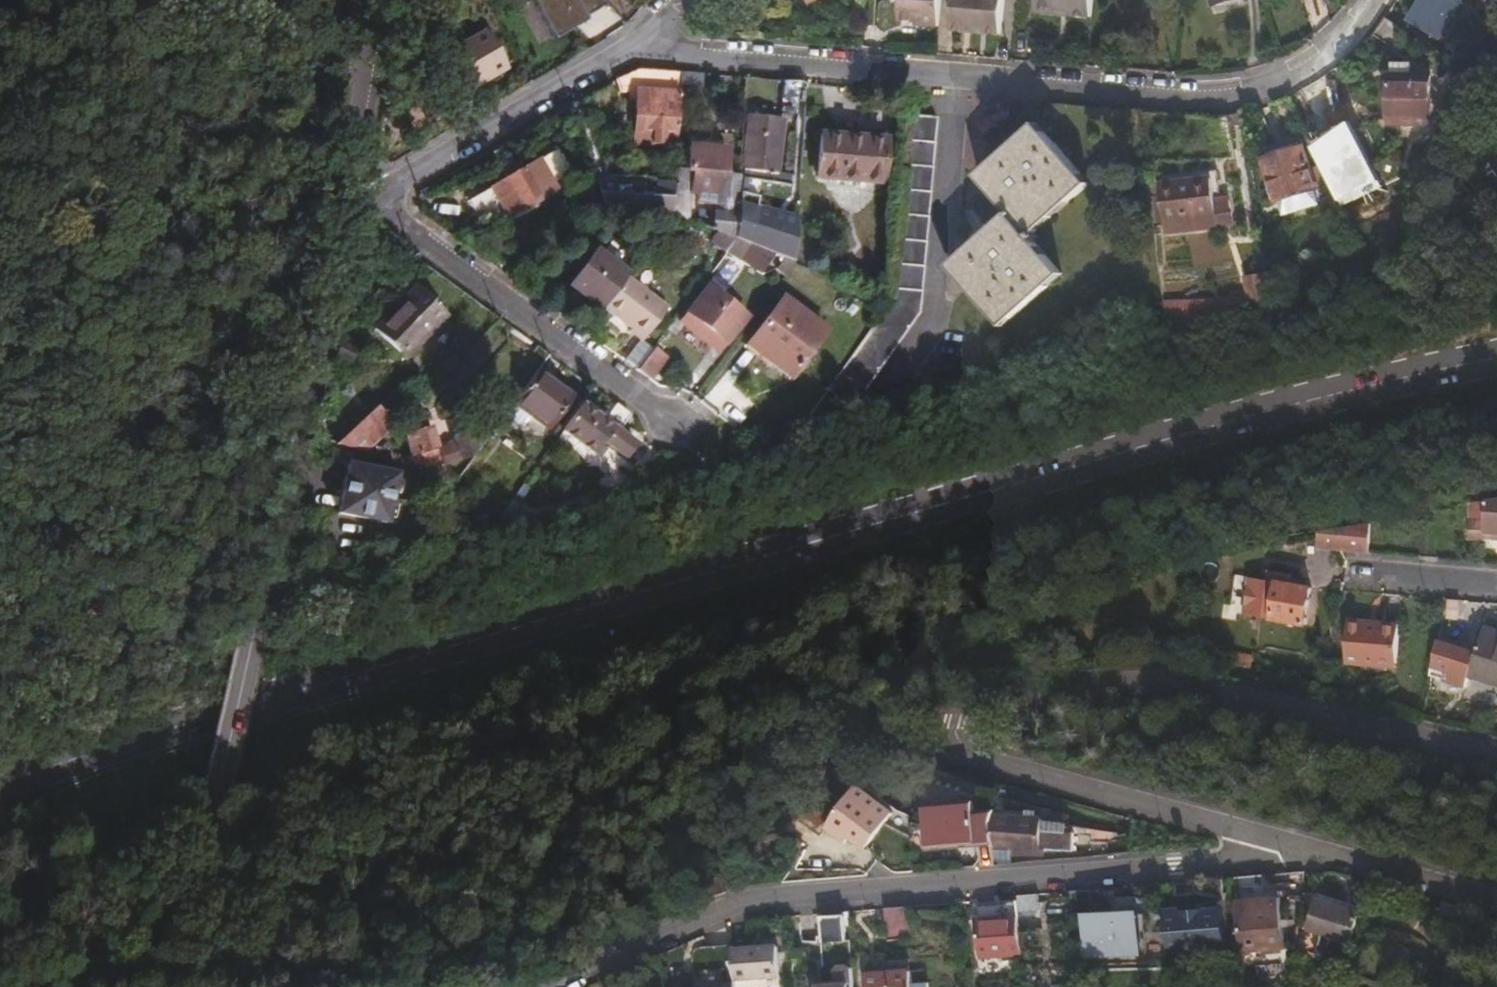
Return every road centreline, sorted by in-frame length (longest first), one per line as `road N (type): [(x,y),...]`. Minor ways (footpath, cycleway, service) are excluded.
road 1 (secondary): [(1496,357),(1265,411),(0,782)]
road 2 (residential): [(356,196),(200,877),(179,899),(25,986)]
road 3 (residential): [(1239,833),(961,753),(955,731),(964,708),(998,695),(1157,675),(1496,757)]
road 4 (residential): [(632,46),(1222,99),(1301,70),(1370,0)]
road 5 (residential): [(543,986),(747,906),(1222,862),(1239,833)]
road 6 (residential): [(672,426),(408,225),(379,191)]
road 7 (residential): [(379,191),(632,46)]
road 8 (residential): [(1239,833),(1496,903)]
road 9 (residential): [(367,0),(356,196)]

